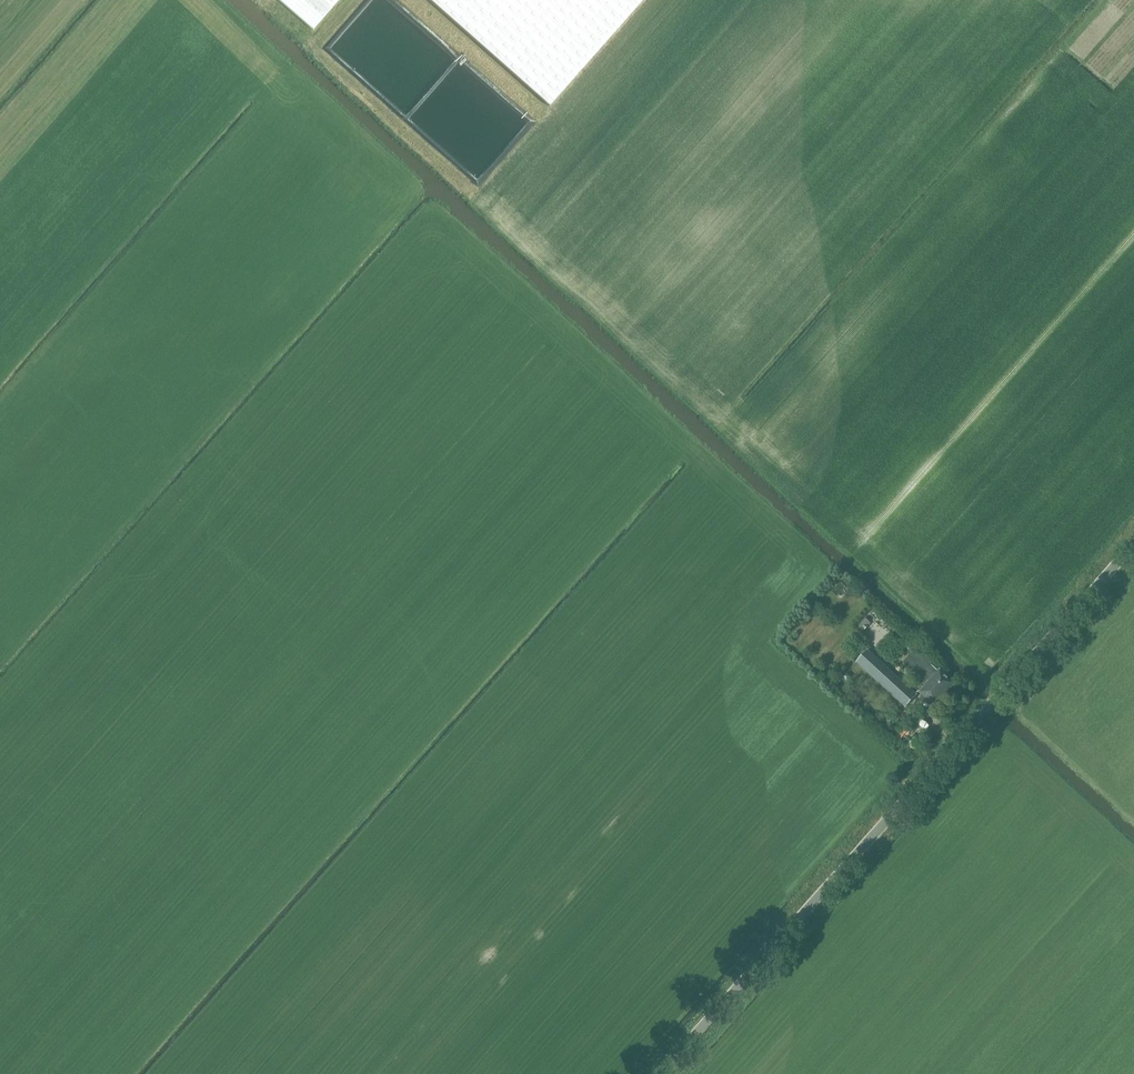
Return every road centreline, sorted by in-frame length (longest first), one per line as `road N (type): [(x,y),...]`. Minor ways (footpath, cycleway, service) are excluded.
road 1 (unclassified): [(660,1073),(1133,545)]

